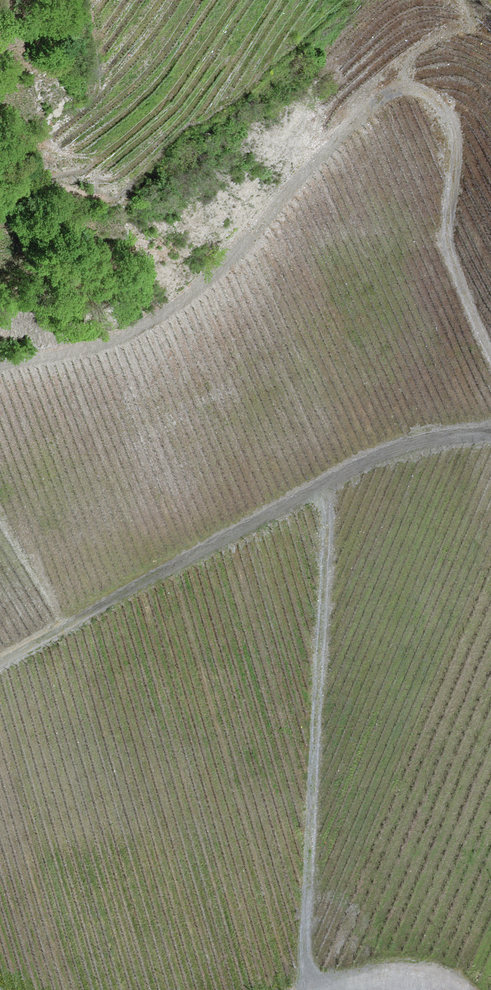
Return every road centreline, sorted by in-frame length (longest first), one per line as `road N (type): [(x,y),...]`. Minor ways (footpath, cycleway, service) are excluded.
road 1 (track): [(490,354),(444,236),(450,139),(437,102),(411,91),(387,92),(353,118),(195,293),(67,350),(0,363)]
road 2 (track): [(327,484),(305,989)]
road 3 (track): [(0,662),(327,484)]
road 4 (track): [(490,431),(413,438),(327,484)]

